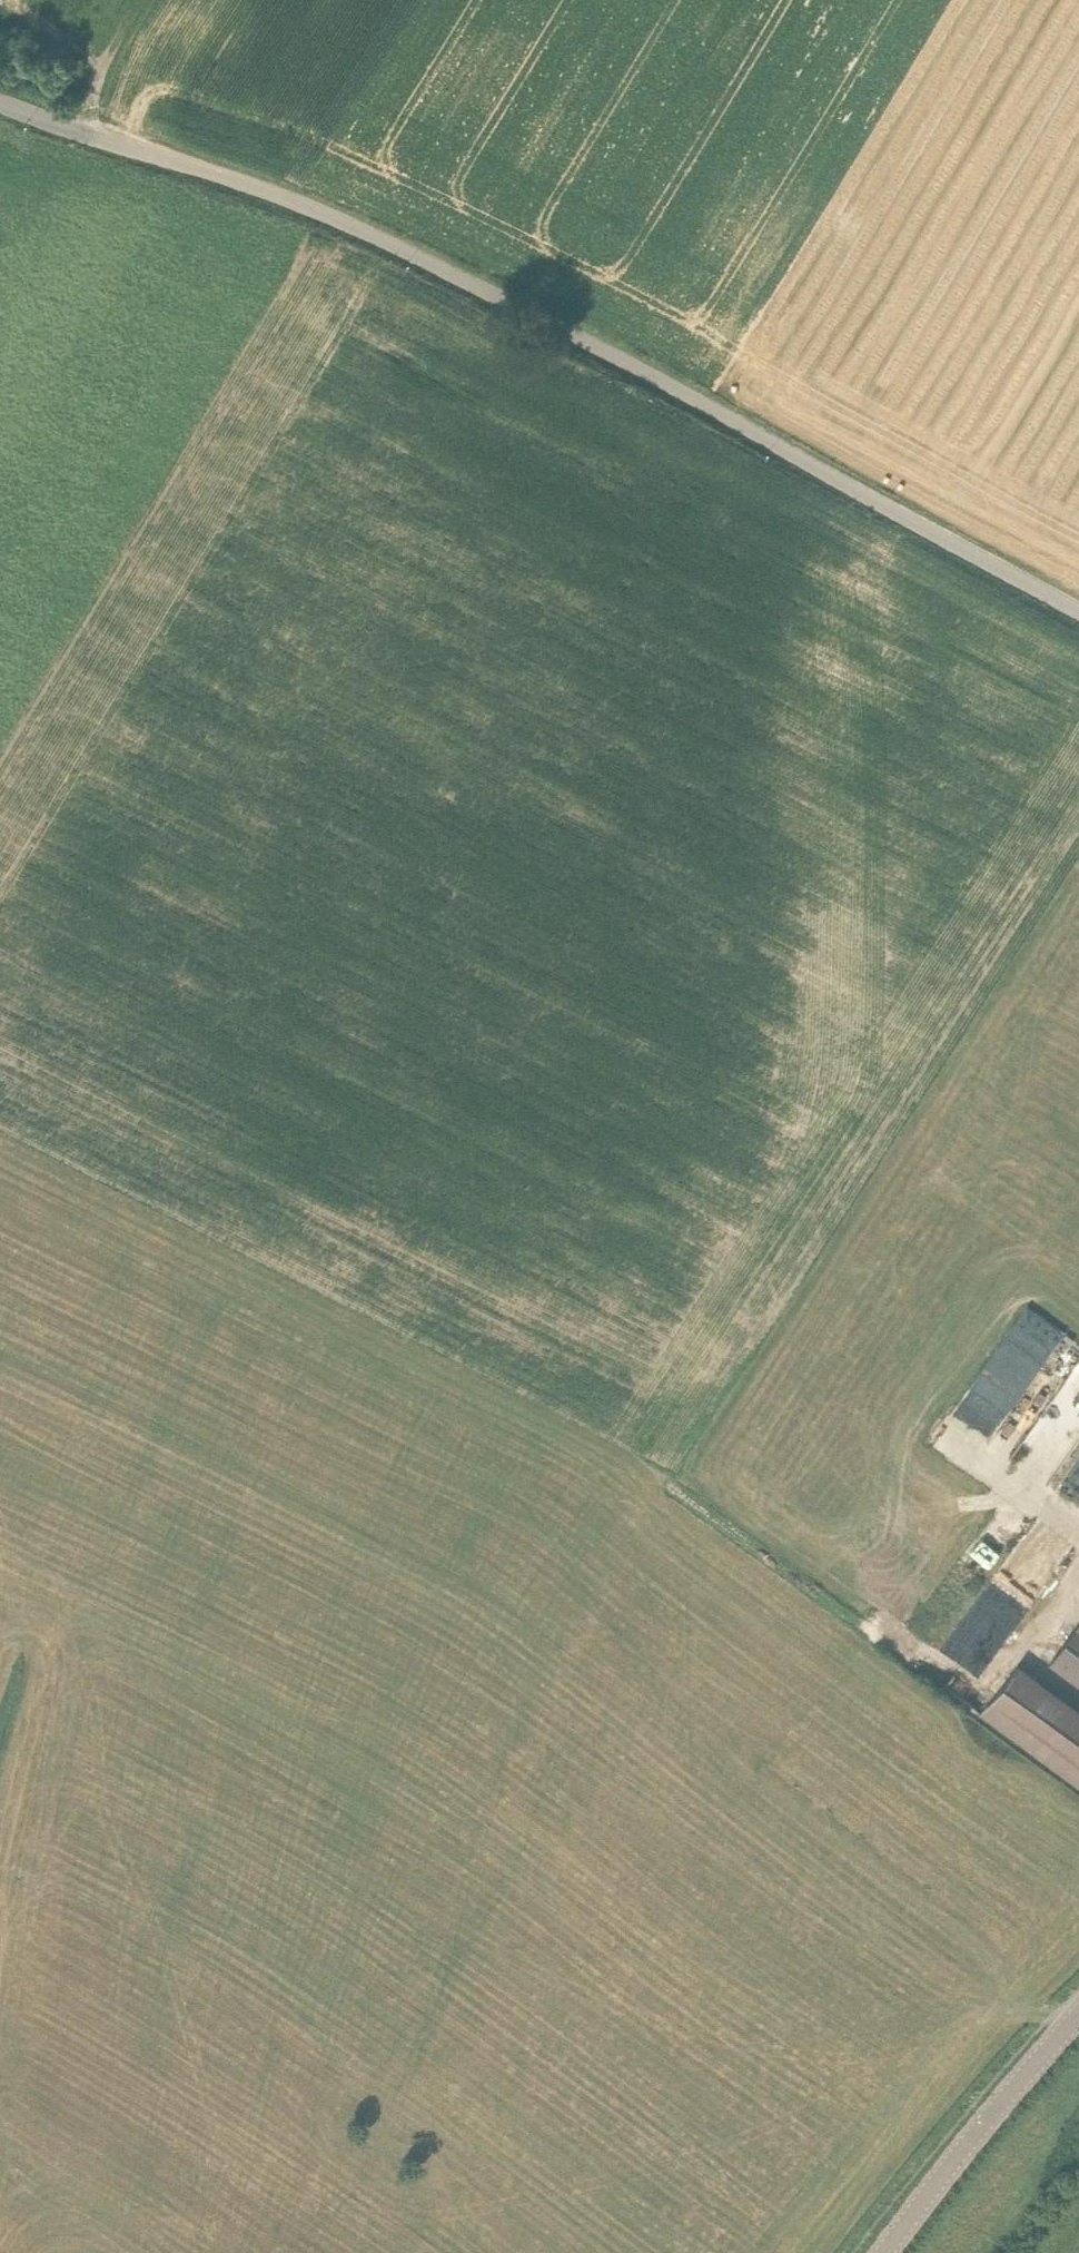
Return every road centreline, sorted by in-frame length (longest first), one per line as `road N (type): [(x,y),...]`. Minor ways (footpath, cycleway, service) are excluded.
road 1 (unclassified): [(1078,612),(657,378),(406,251),(270,192),(0,103)]
road 2 (tertiary): [(884,2252),(1078,2013)]

